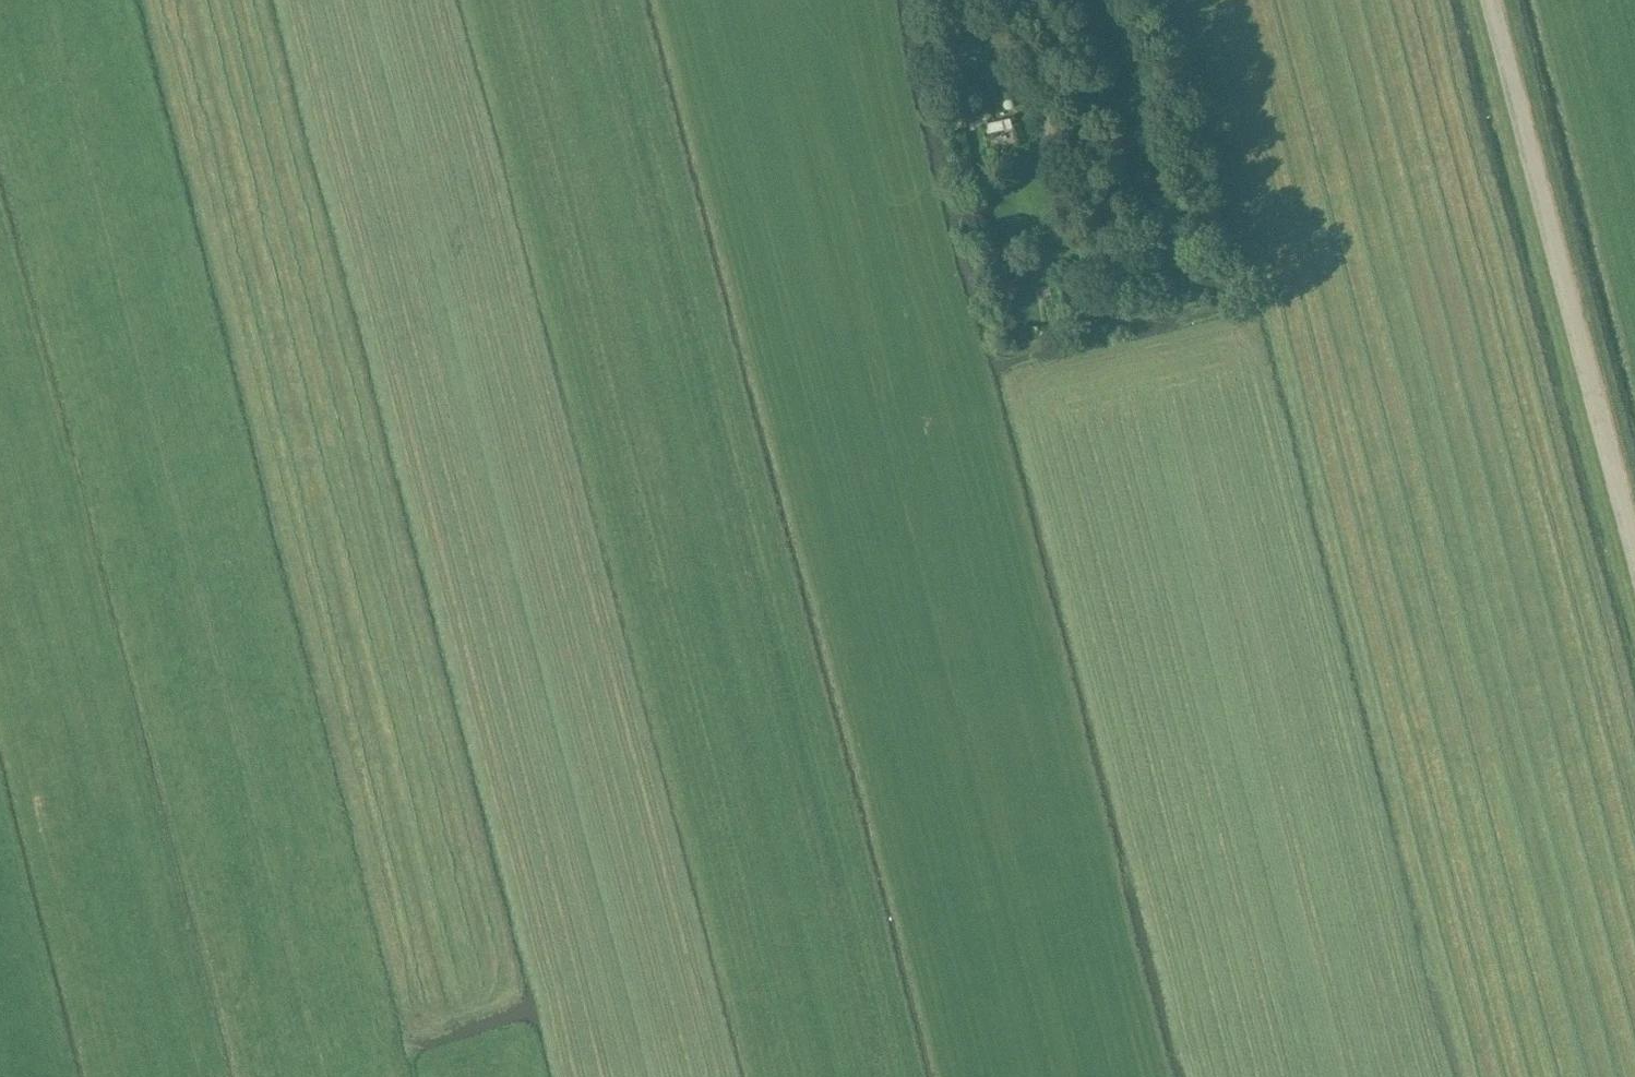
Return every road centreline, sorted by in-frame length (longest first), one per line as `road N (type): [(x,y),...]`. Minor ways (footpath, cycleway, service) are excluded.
road 1 (unclassified): [(1634,549),(1486,0)]

